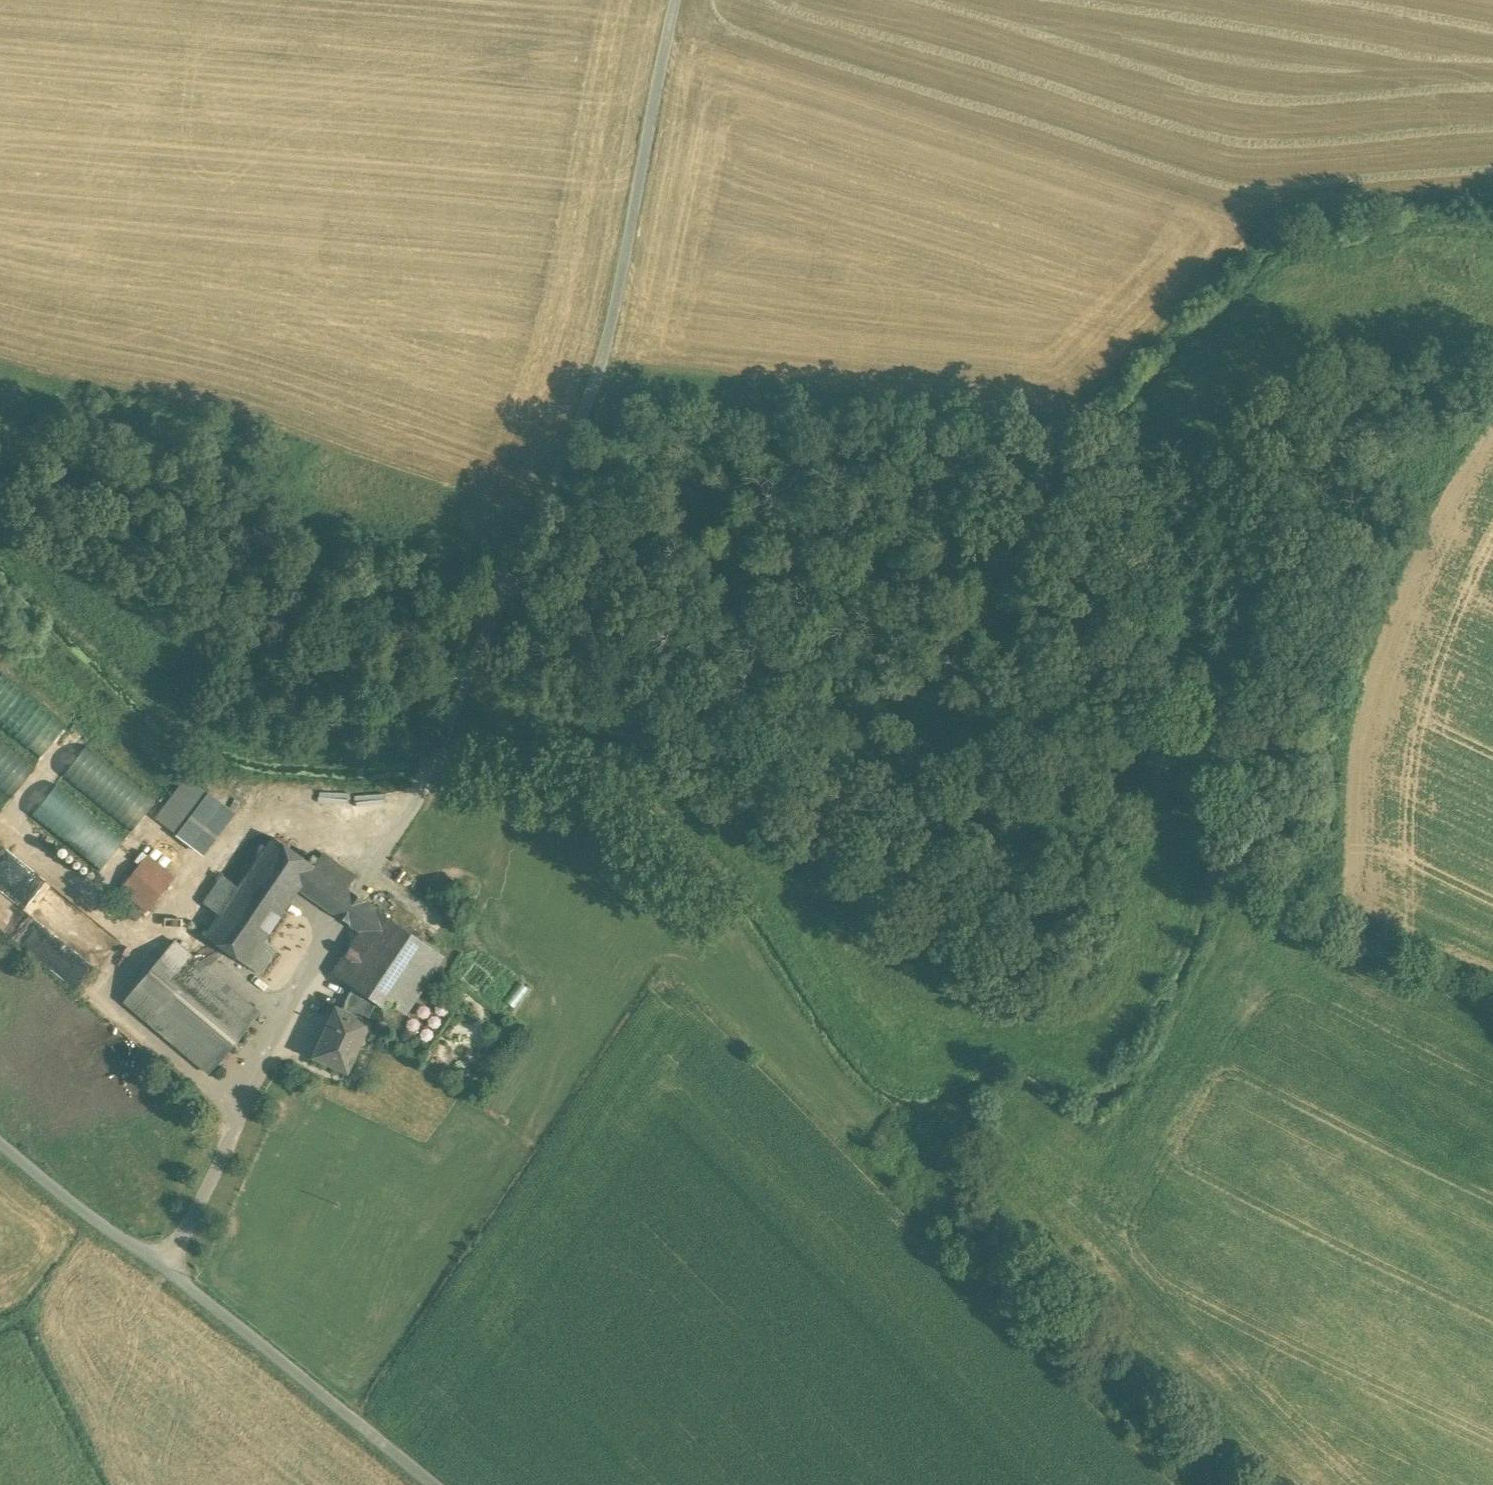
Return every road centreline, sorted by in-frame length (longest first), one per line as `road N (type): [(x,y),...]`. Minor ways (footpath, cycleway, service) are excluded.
road 1 (track): [(359,895),(466,695),(613,342),(678,0)]
road 2 (unclassified): [(0,1136),(102,1222),(171,1266),(434,1484)]
road 3 (track): [(436,753),(272,746),(154,697),(12,554),(0,504)]

